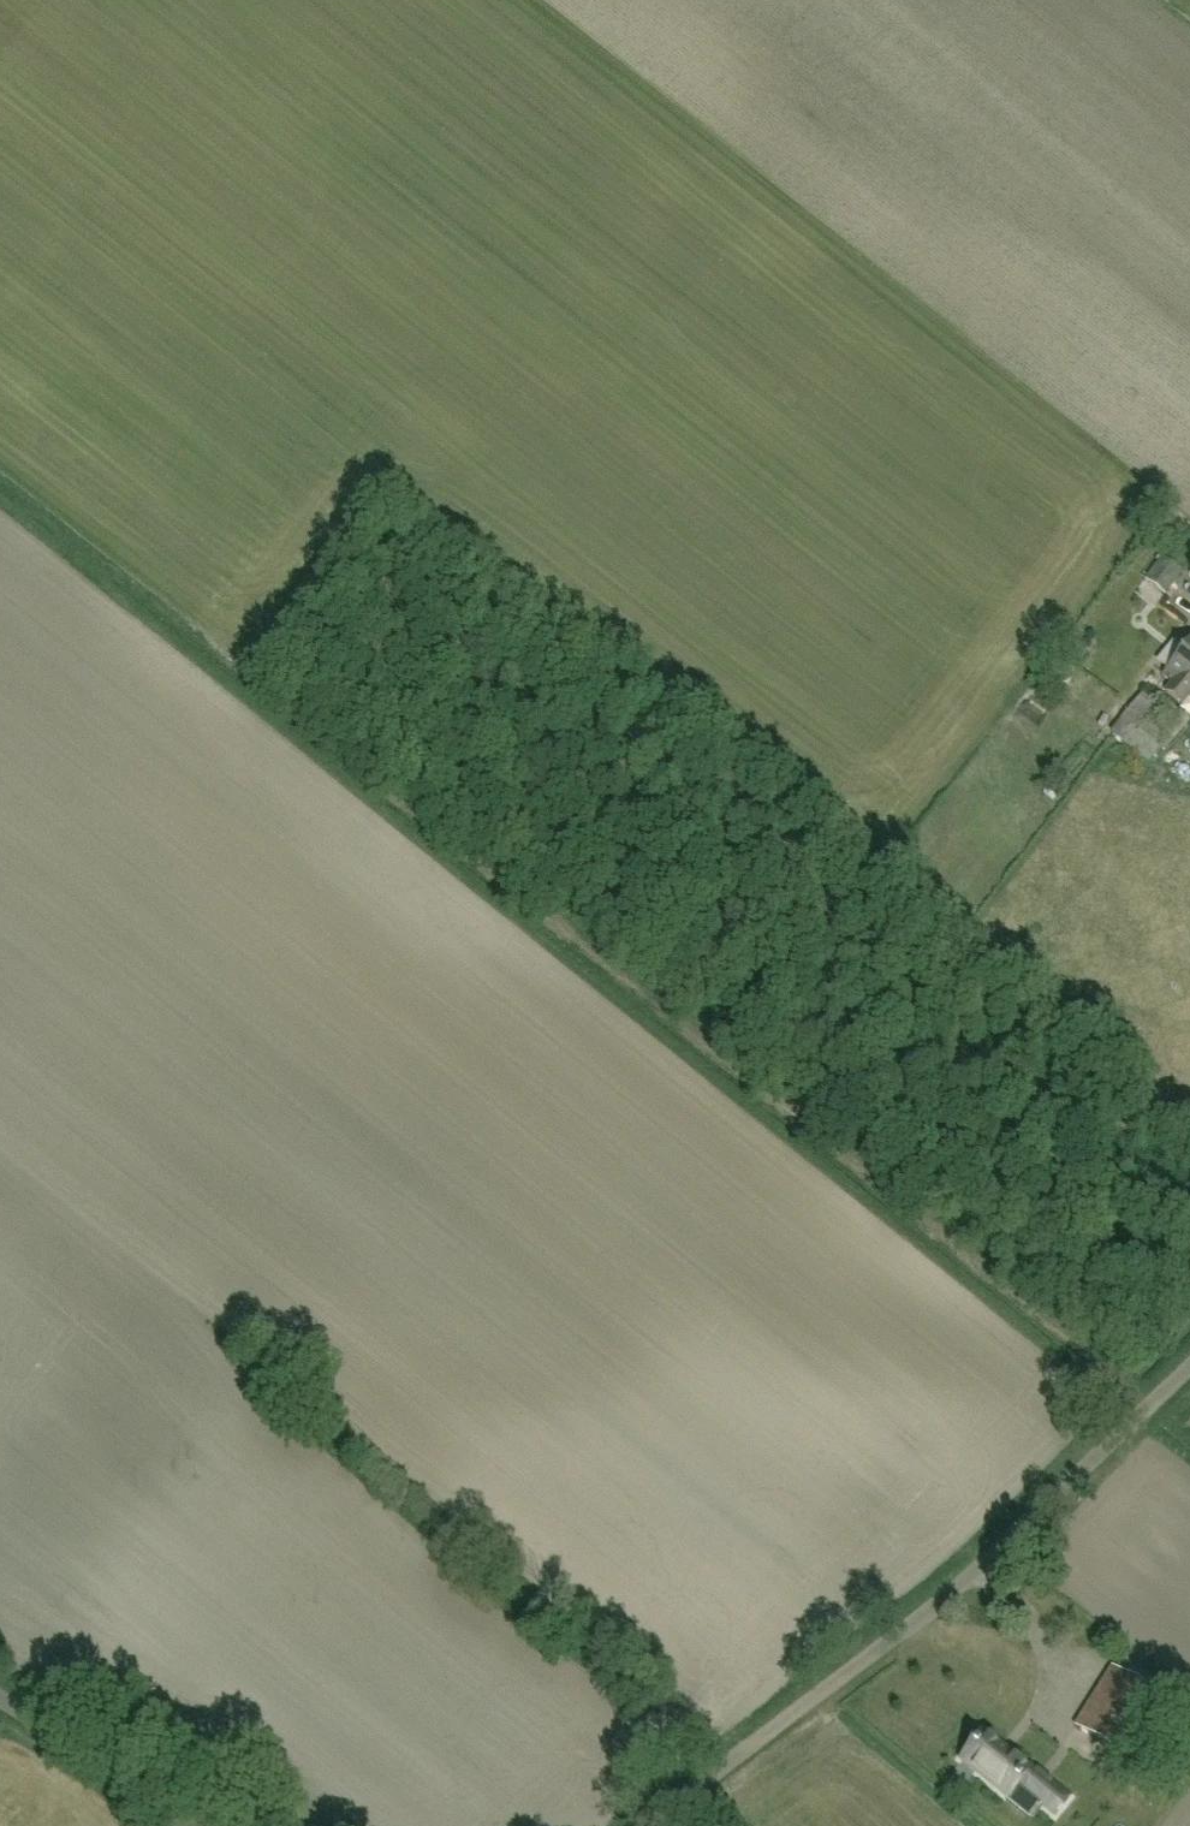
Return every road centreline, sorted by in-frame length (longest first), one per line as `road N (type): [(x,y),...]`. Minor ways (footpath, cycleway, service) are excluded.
road 1 (unclassified): [(647,1825),(893,1642),(1189,1364)]
road 2 (unclassified): [(201,1825),(0,1700)]

